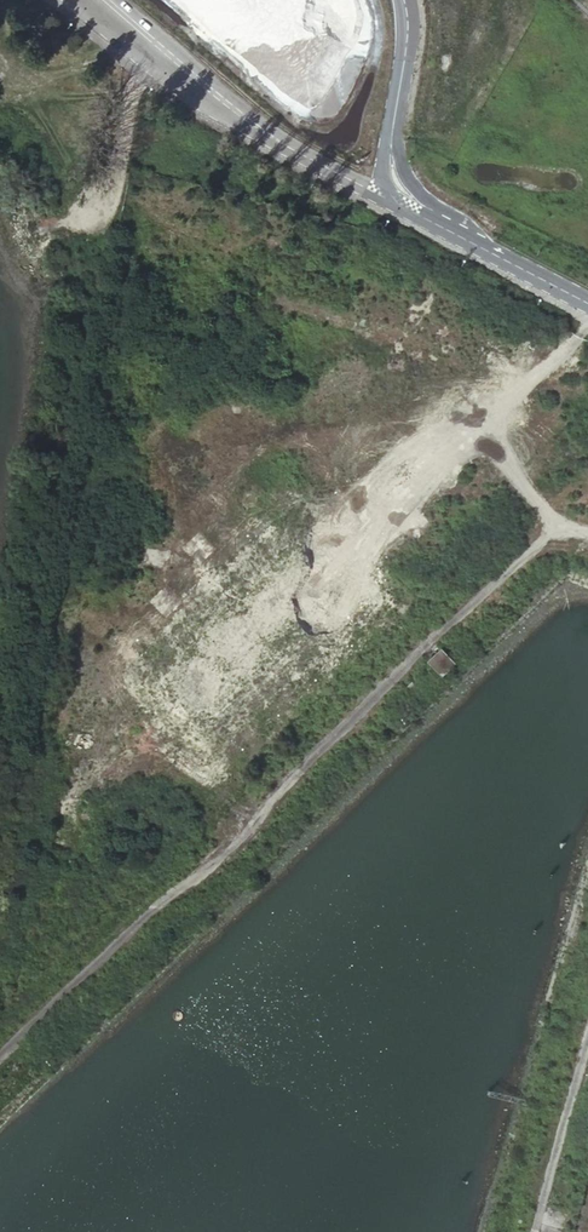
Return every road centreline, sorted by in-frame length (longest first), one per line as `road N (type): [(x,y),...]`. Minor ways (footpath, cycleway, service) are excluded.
road 1 (track): [(0,1059),(246,835),(266,799),(515,554),(550,531),(587,531)]
road 2 (tertiary): [(107,0),(275,137),(587,304)]
road 3 (track): [(587,1049),(535,1231)]

